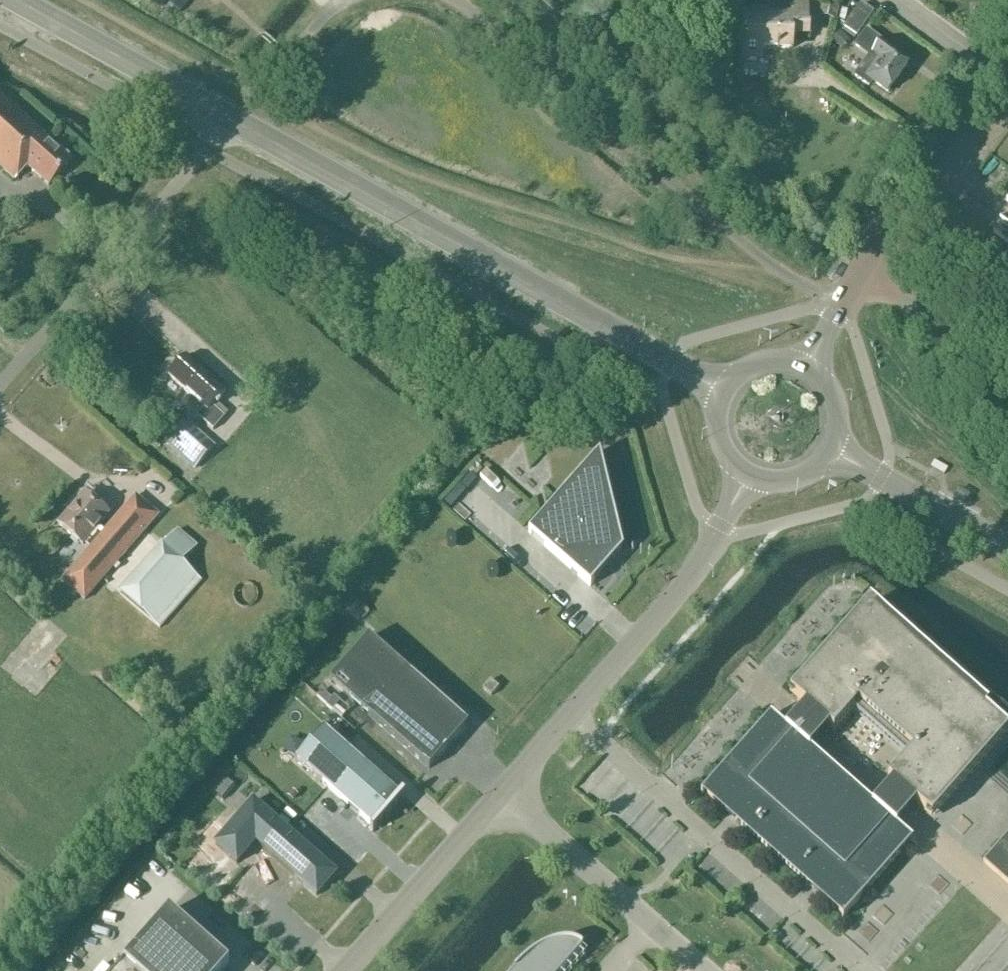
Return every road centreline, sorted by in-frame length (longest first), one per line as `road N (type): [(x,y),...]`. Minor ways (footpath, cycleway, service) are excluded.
road 1 (secondary): [(723,392),(229,119)]
road 2 (unclassified): [(503,795),(682,590),(747,474)]
road 3 (unclassified): [(0,387),(229,119)]
road 4 (unclassified): [(703,970),(503,795)]
road 5 (secondary): [(229,119),(16,0)]
road 6 (secondary): [(857,280),(991,79)]
road 7 (unclassified): [(348,970),(503,795)]
road 8 (secondary): [(1007,549),(829,451)]
road 9 (residential): [(991,79),(887,0)]

